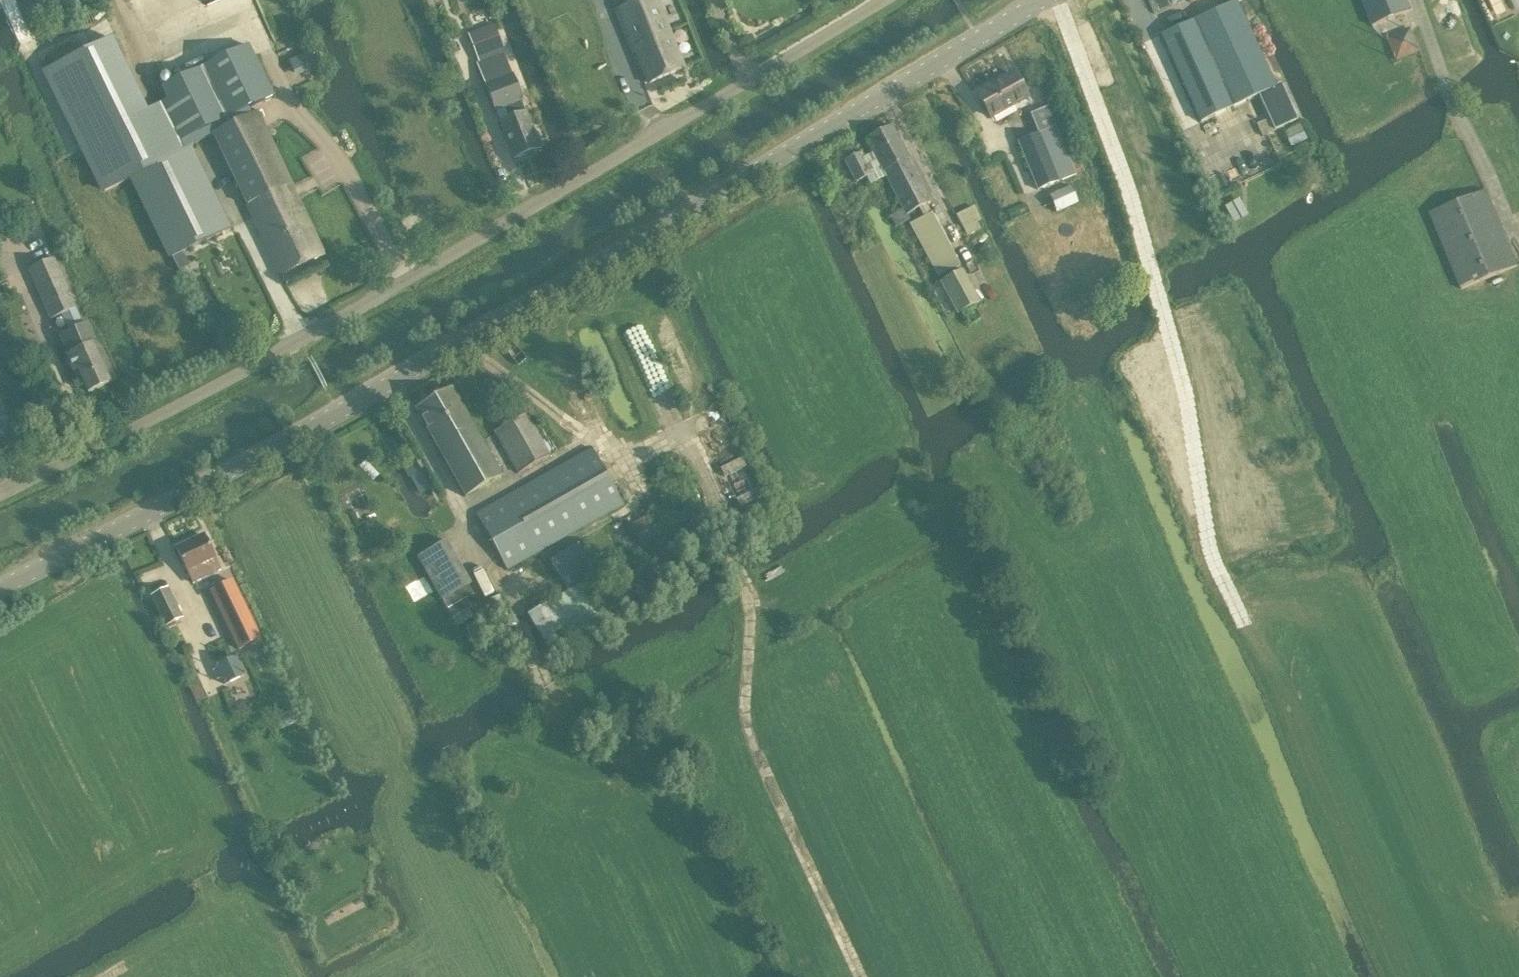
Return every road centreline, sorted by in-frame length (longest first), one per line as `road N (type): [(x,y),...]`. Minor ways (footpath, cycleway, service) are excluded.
road 1 (tertiary): [(0,589),(339,411),(1044,0)]
road 2 (unclassified): [(0,496),(300,341),(880,0)]
road 3 (track): [(651,367),(730,523),(750,625),(746,719),(754,752),(859,976)]
road 4 (track): [(461,340),(625,461),(683,434)]
road 5 (track): [(253,32),(229,21),(142,59),(115,0)]

